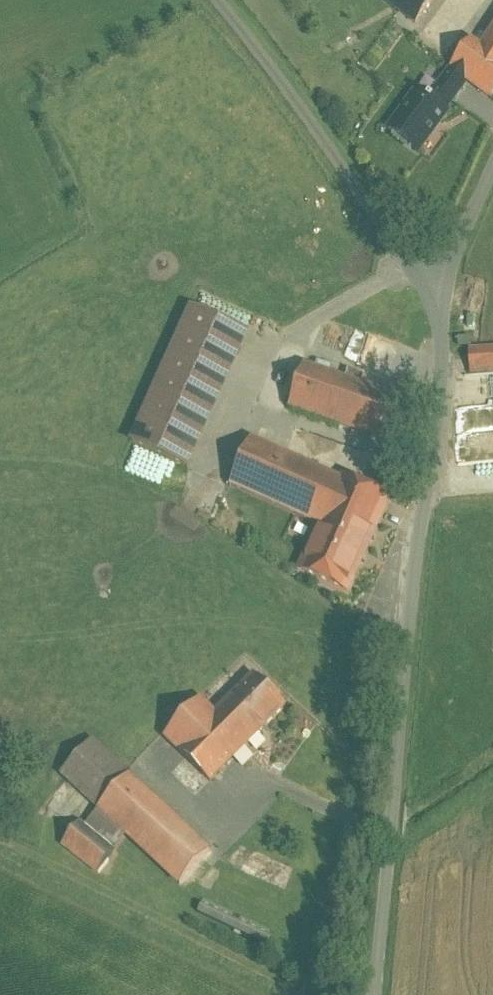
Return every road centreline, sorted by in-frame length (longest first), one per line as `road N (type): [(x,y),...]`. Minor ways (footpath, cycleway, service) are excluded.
road 1 (unclassified): [(439,306),(374,994)]
road 2 (unclassified): [(439,306),(217,0)]
road 3 (track): [(306,994),(0,840)]
road 4 (unclassified): [(492,172),(439,306)]

